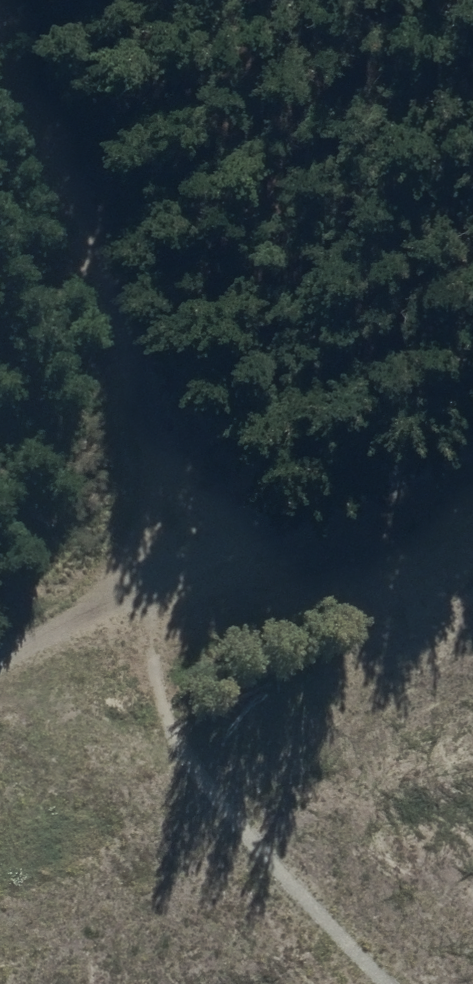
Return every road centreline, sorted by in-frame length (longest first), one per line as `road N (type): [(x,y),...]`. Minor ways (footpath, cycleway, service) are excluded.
road 1 (track): [(0,152),(156,554)]
road 2 (track): [(156,554),(472,426)]
road 3 (track): [(0,617),(156,554)]

